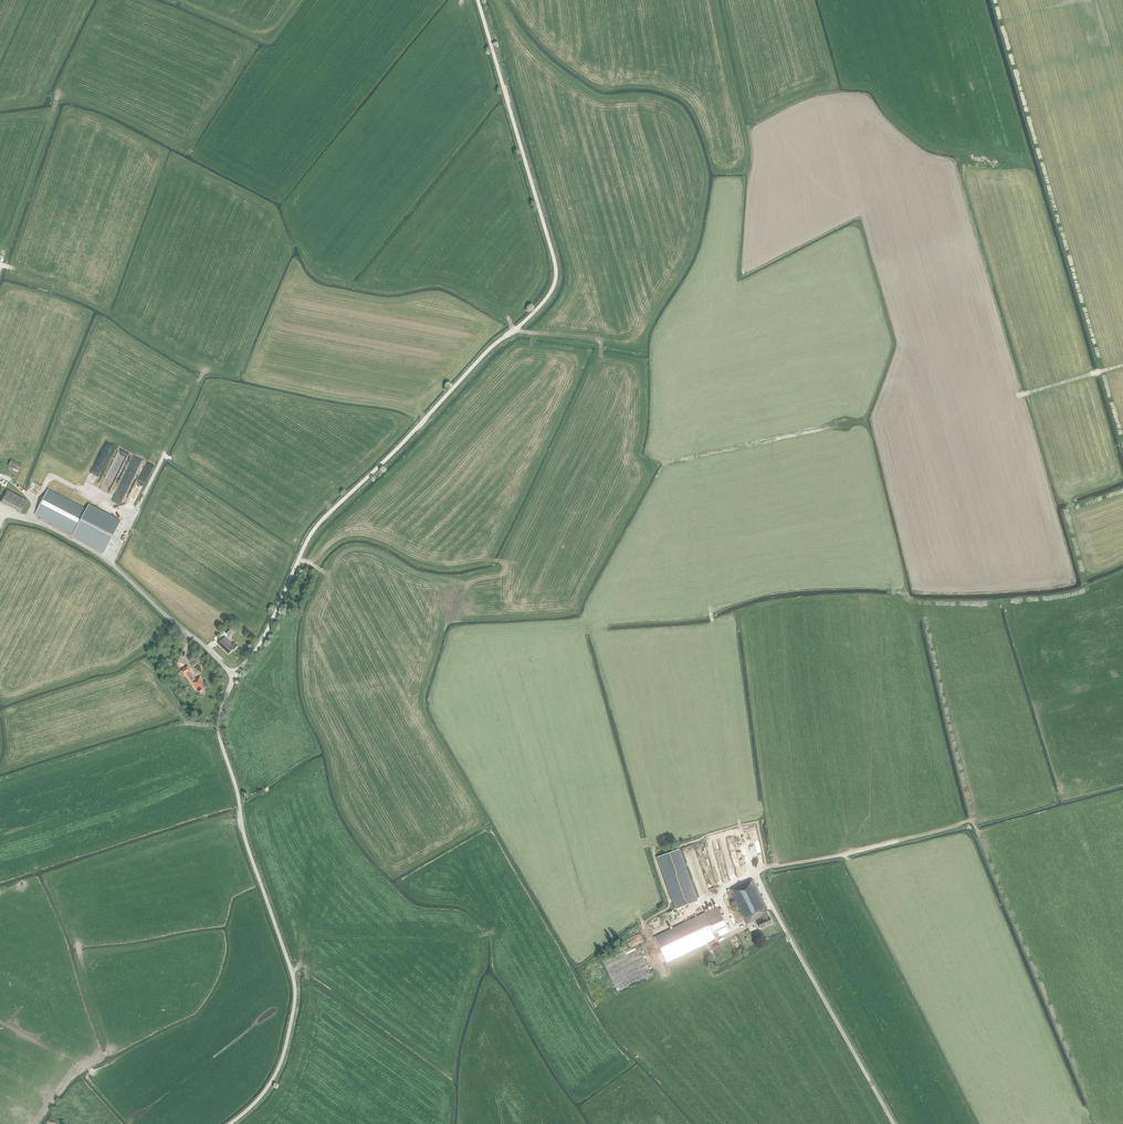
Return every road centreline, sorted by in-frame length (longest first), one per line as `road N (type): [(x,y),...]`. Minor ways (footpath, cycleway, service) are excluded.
road 1 (unclassified): [(230,1123),(276,1072),(295,989),(219,735),(231,681),(258,647),(317,525),(555,280),(478,0)]

